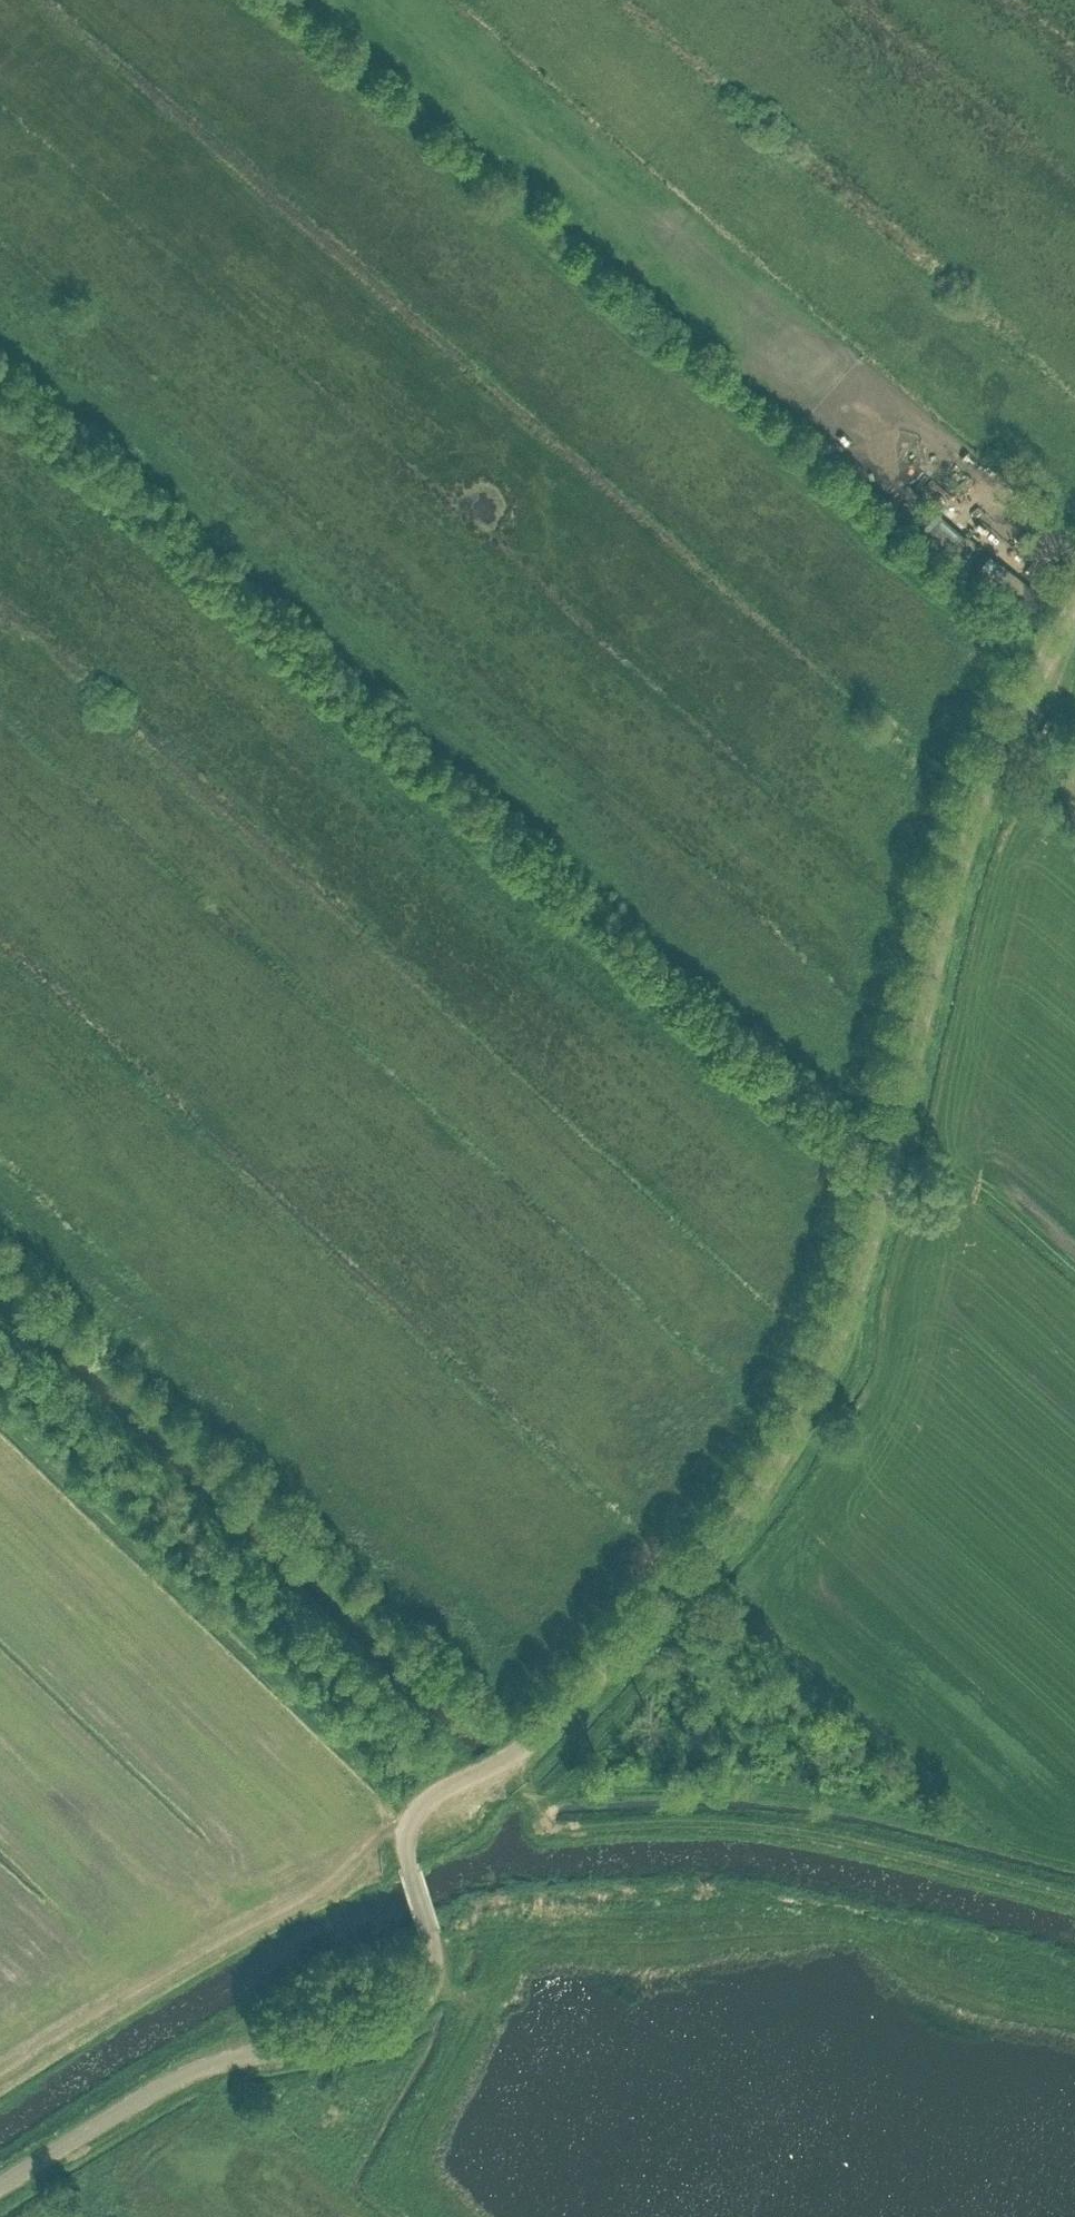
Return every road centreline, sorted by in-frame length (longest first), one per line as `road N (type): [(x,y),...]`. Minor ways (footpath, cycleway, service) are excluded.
road 1 (unclassified): [(0,2186),(178,2077),(231,2058),(384,2029),(418,2004),(435,1956),(407,1850),(415,1812),(438,1791),(515,1753),(691,1575),(746,1505),(832,1354),(971,823),(1028,686),(1074,600)]

